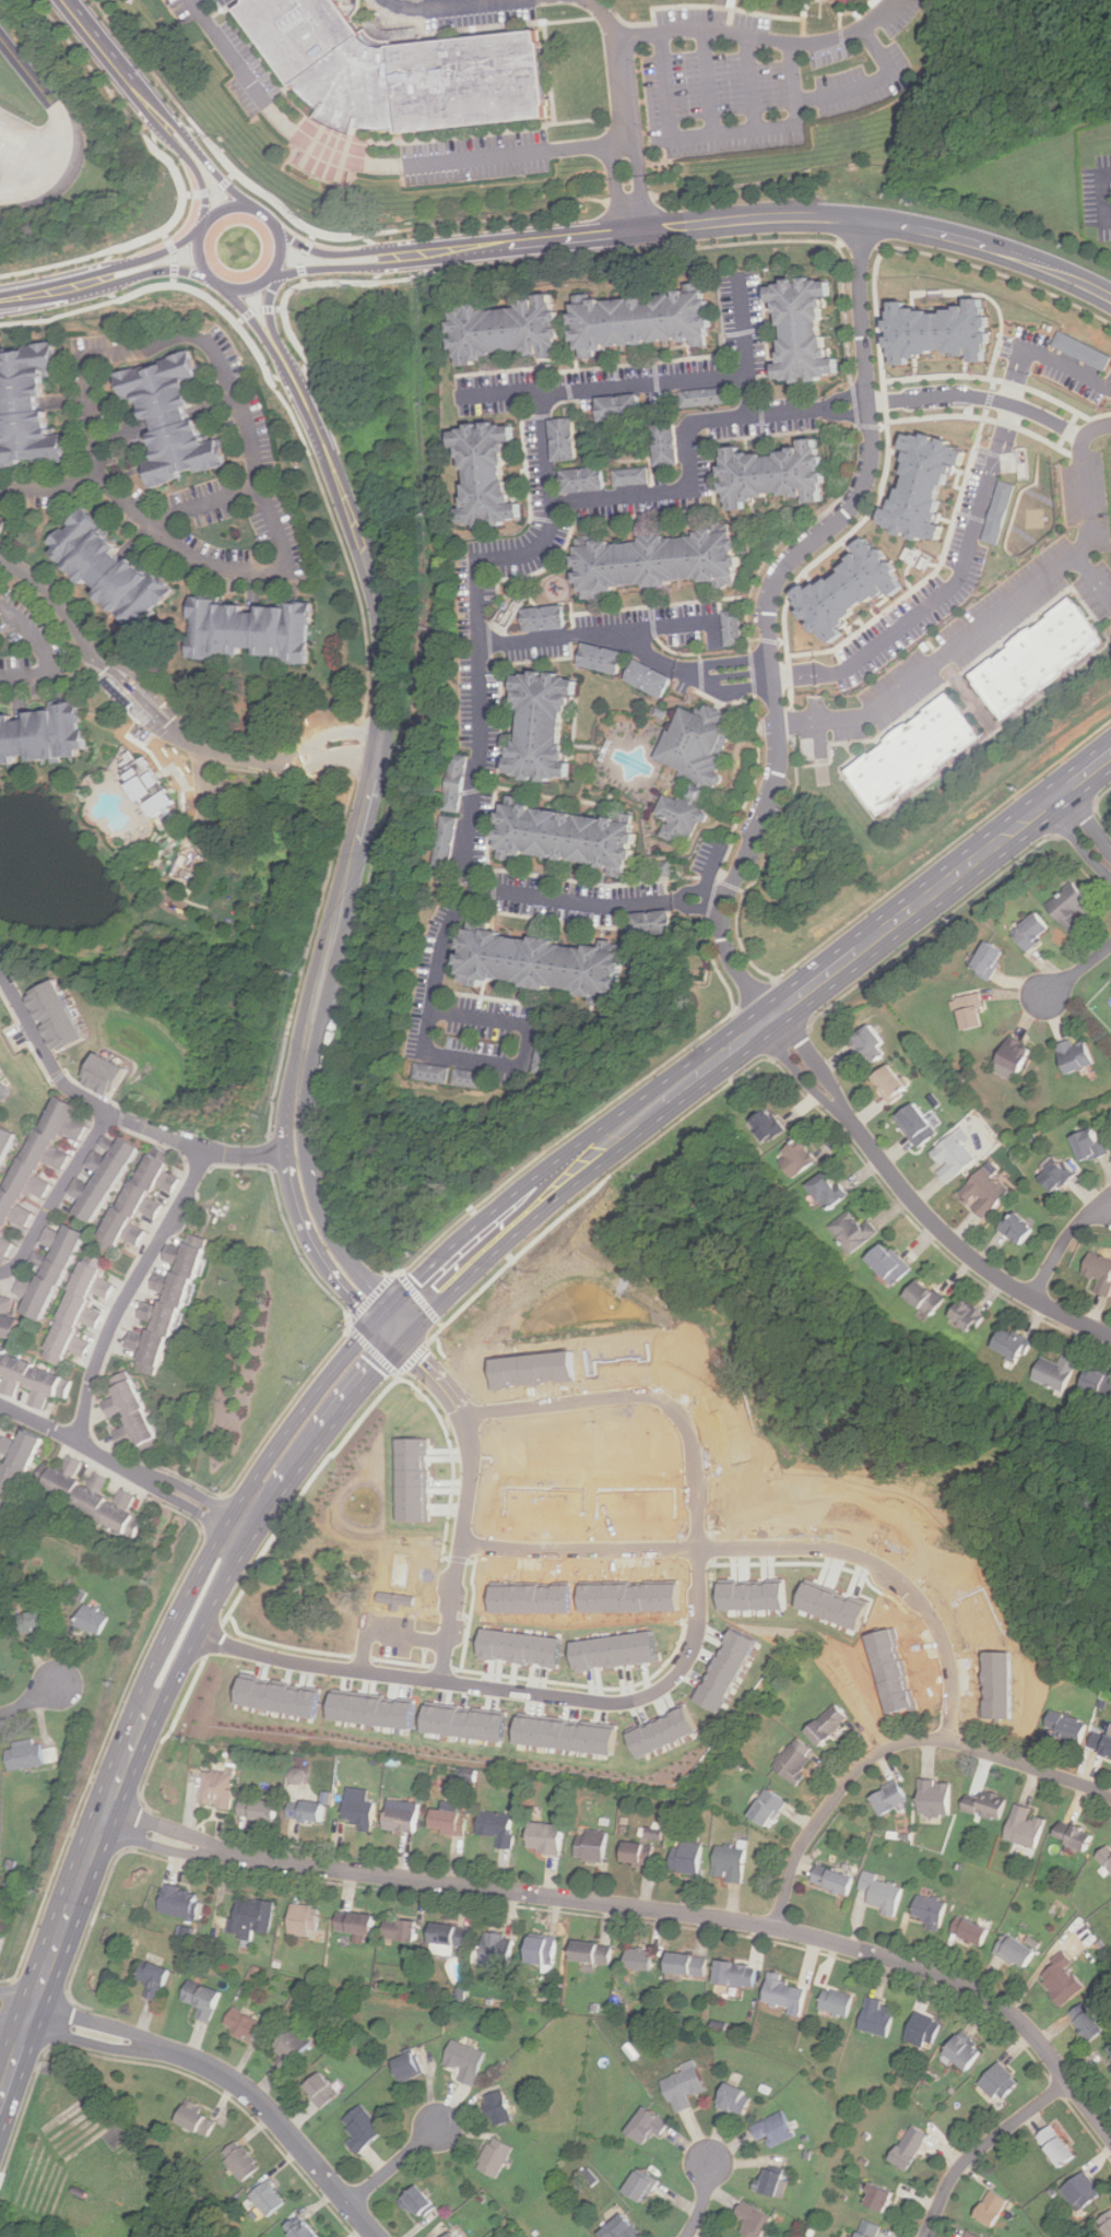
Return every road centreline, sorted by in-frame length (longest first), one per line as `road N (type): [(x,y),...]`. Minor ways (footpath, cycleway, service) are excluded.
road 1 (primary): [(0,2106),(157,1691),(244,1530),(340,1394),(494,1233),(1110,754)]
road 2 (residential): [(108,1814),(246,1857),(741,1921),(901,1961),(961,1980),(1007,2009),(1110,2136)]
road 3 (residential): [(858,218),(866,481),(770,589),(773,789),(719,921),(732,969),(772,1016)]
road 4 (residential): [(459,1411),(638,1398),(677,1410),(696,1454),(700,1607),(687,1657),(642,1702),(607,1705),(445,1681)]
road 5 (tertiary): [(299,1088),(392,672),(375,571),(321,438)]
road 6 (residential): [(462,1544),(806,1549),(871,1561),(933,1619),(952,1677),(948,1741)]
road 7 (tertiary): [(636,230),(773,216),(885,222),(988,244),(1110,295)]
road 8 (residential): [(1110,1333),(1050,1306),(964,1247),(910,1194),(772,1016)]
road 9 (residential): [(0,2005),(181,2055),(236,2081),(377,2236)]
road 10 (residential): [(779,1929),(790,1873),(808,1835),(854,1772),(889,1745),(937,1738),(1110,1795)]
road 11 (residential): [(395,1327),(452,1398),(469,1446),(445,1681)]
road 12 (residential): [(282,760),(198,747),(97,653),(38,576),(0,553)]
road 13 (residential): [(291,1153),(206,1151),(73,1098),(0,984)]
road 14 (residential): [(79,1442),(110,1330),(206,1151)]
road 15 (tertiary): [(299,1088),(288,1131),(308,1227),(343,1288),(395,1327)]
road 16 (residential): [(244,1530),(0,1407)]
road 17 (tertiary): [(395,1327),(317,1221),(303,1169),(299,1088)]
road 18 (residential): [(445,1681),(262,1655),(187,1634)]
road 19 (tertiary): [(282,235),(265,212),(225,208),(203,225),(201,263),(224,286),(251,288),(274,273),(282,235)]
road 20 (tertiary): [(397,257),(636,230)]
road 21 (residential): [(1069,2081),(966,2162),(924,2236)]
road 22 (residential): [(0,1275),(23,1257),(107,1112)]
road 23 (tertiary): [(0,300),(152,265)]
road 24 (tertiary): [(155,108),(68,0)]
road 25 (residential): [(1033,1297),(1076,1227),(1110,1208)]

